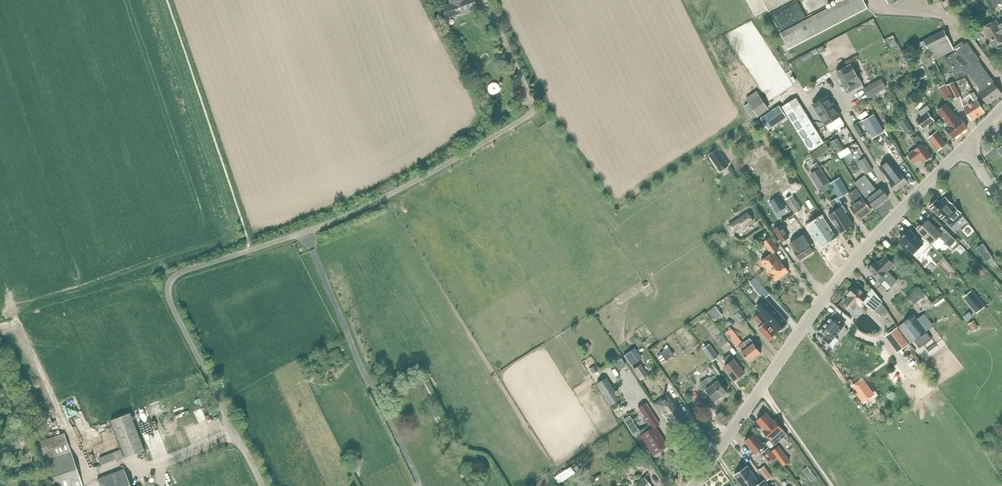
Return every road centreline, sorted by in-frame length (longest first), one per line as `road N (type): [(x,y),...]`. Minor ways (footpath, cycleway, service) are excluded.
road 1 (unclassified): [(262,485),(174,311),(168,284),(350,214),(532,112)]
road 2 (tertiary): [(693,485),(841,277),(966,147)]

